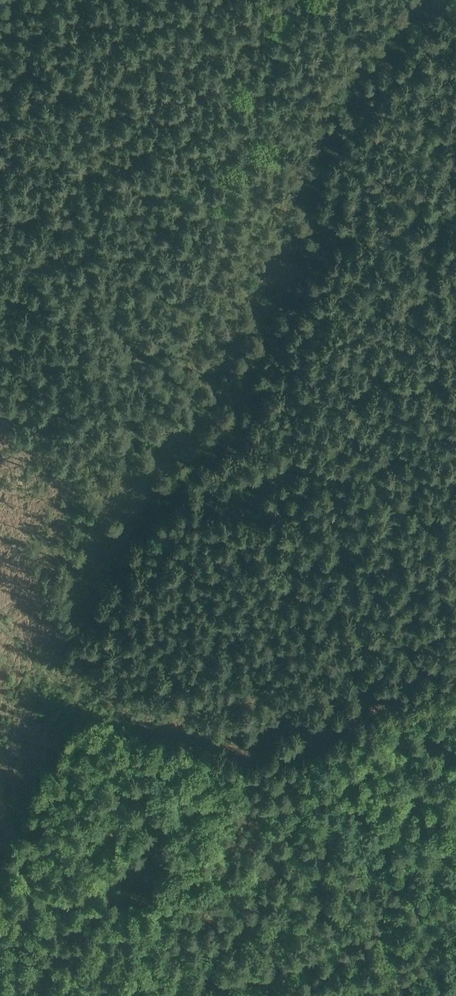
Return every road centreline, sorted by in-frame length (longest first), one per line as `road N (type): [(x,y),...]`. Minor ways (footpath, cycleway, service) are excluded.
road 1 (track): [(455,848),(89,694),(0,617)]

